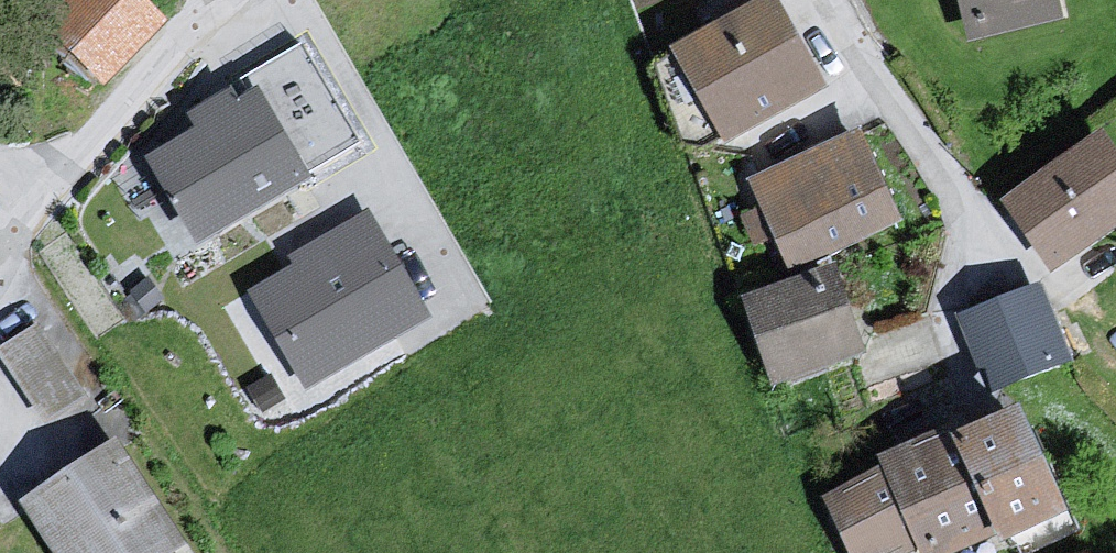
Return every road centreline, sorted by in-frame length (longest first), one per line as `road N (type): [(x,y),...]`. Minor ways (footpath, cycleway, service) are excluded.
road 1 (residential): [(29,223),(175,51),(245,0)]

